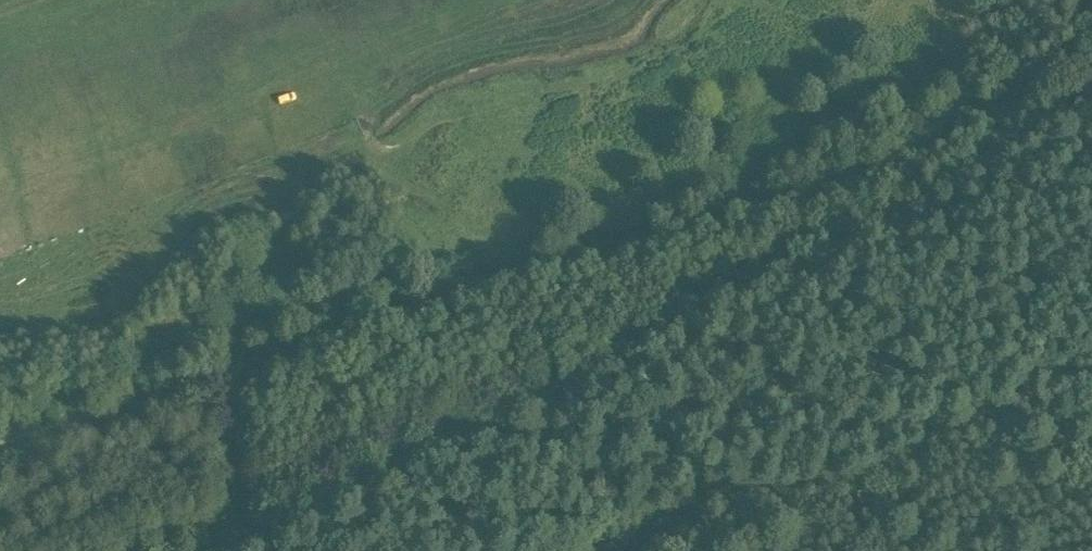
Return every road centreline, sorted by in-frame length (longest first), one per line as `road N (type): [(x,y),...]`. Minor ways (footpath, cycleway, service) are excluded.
road 1 (track): [(1082,111),(256,364)]
road 2 (track): [(359,511),(1082,111)]
road 3 (track): [(256,364),(0,445)]
road 4 (track): [(256,364),(226,550)]

